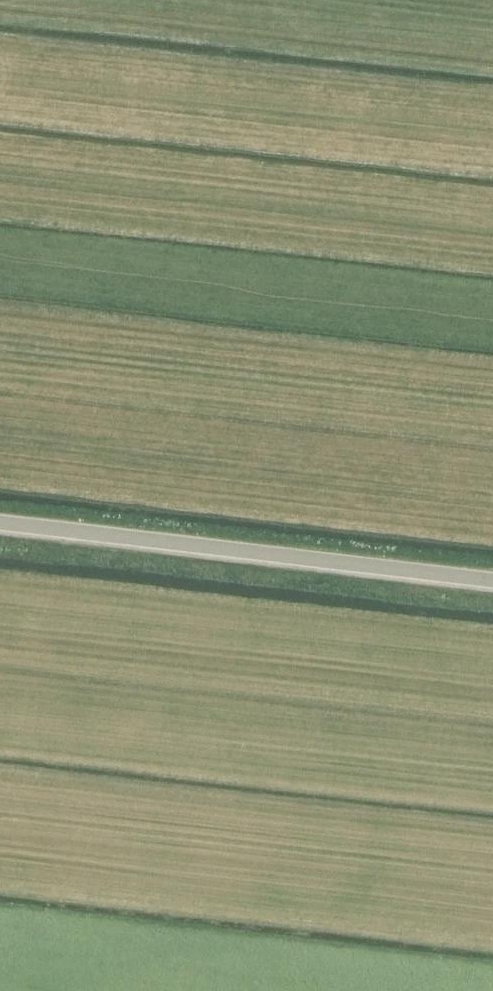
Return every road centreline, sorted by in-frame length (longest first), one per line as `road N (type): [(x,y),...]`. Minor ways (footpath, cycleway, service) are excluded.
road 1 (unclassified): [(492,584),(0,524)]

